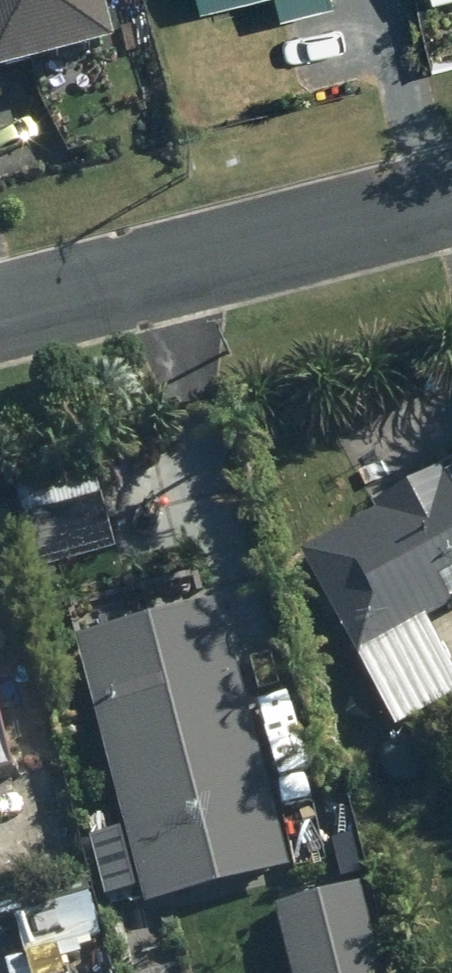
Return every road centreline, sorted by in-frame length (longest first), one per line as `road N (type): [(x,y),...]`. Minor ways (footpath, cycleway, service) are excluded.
road 1 (residential): [(0,311),(451,197)]

